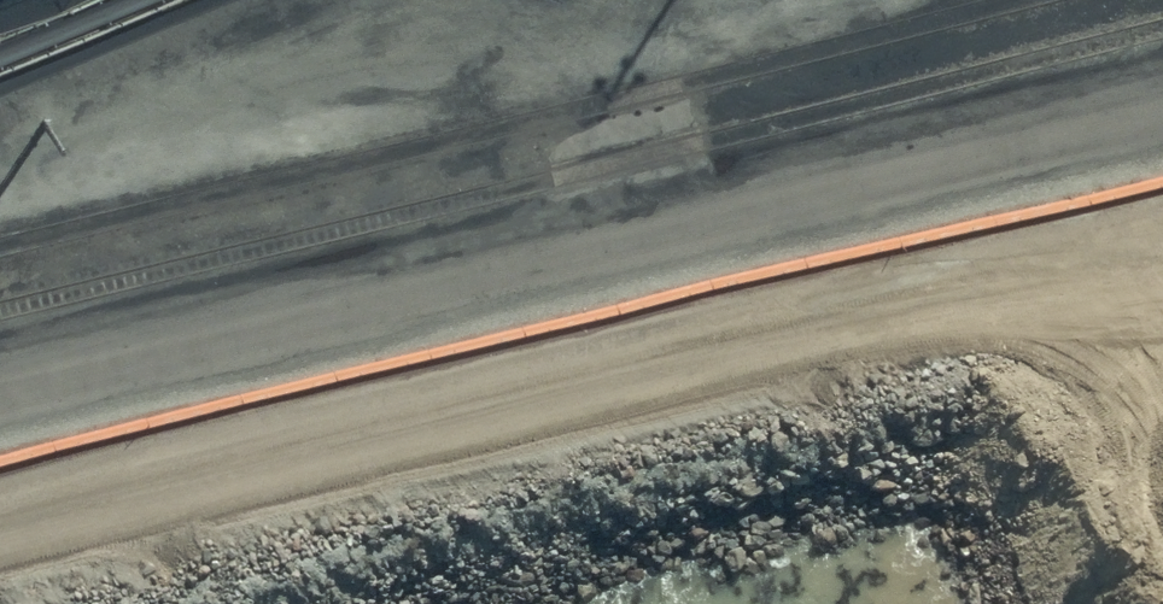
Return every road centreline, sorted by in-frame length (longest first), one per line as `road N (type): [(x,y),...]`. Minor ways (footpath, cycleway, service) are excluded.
road 1 (track): [(1162,232),(0,516)]
road 2 (track): [(0,392),(1162,111)]

